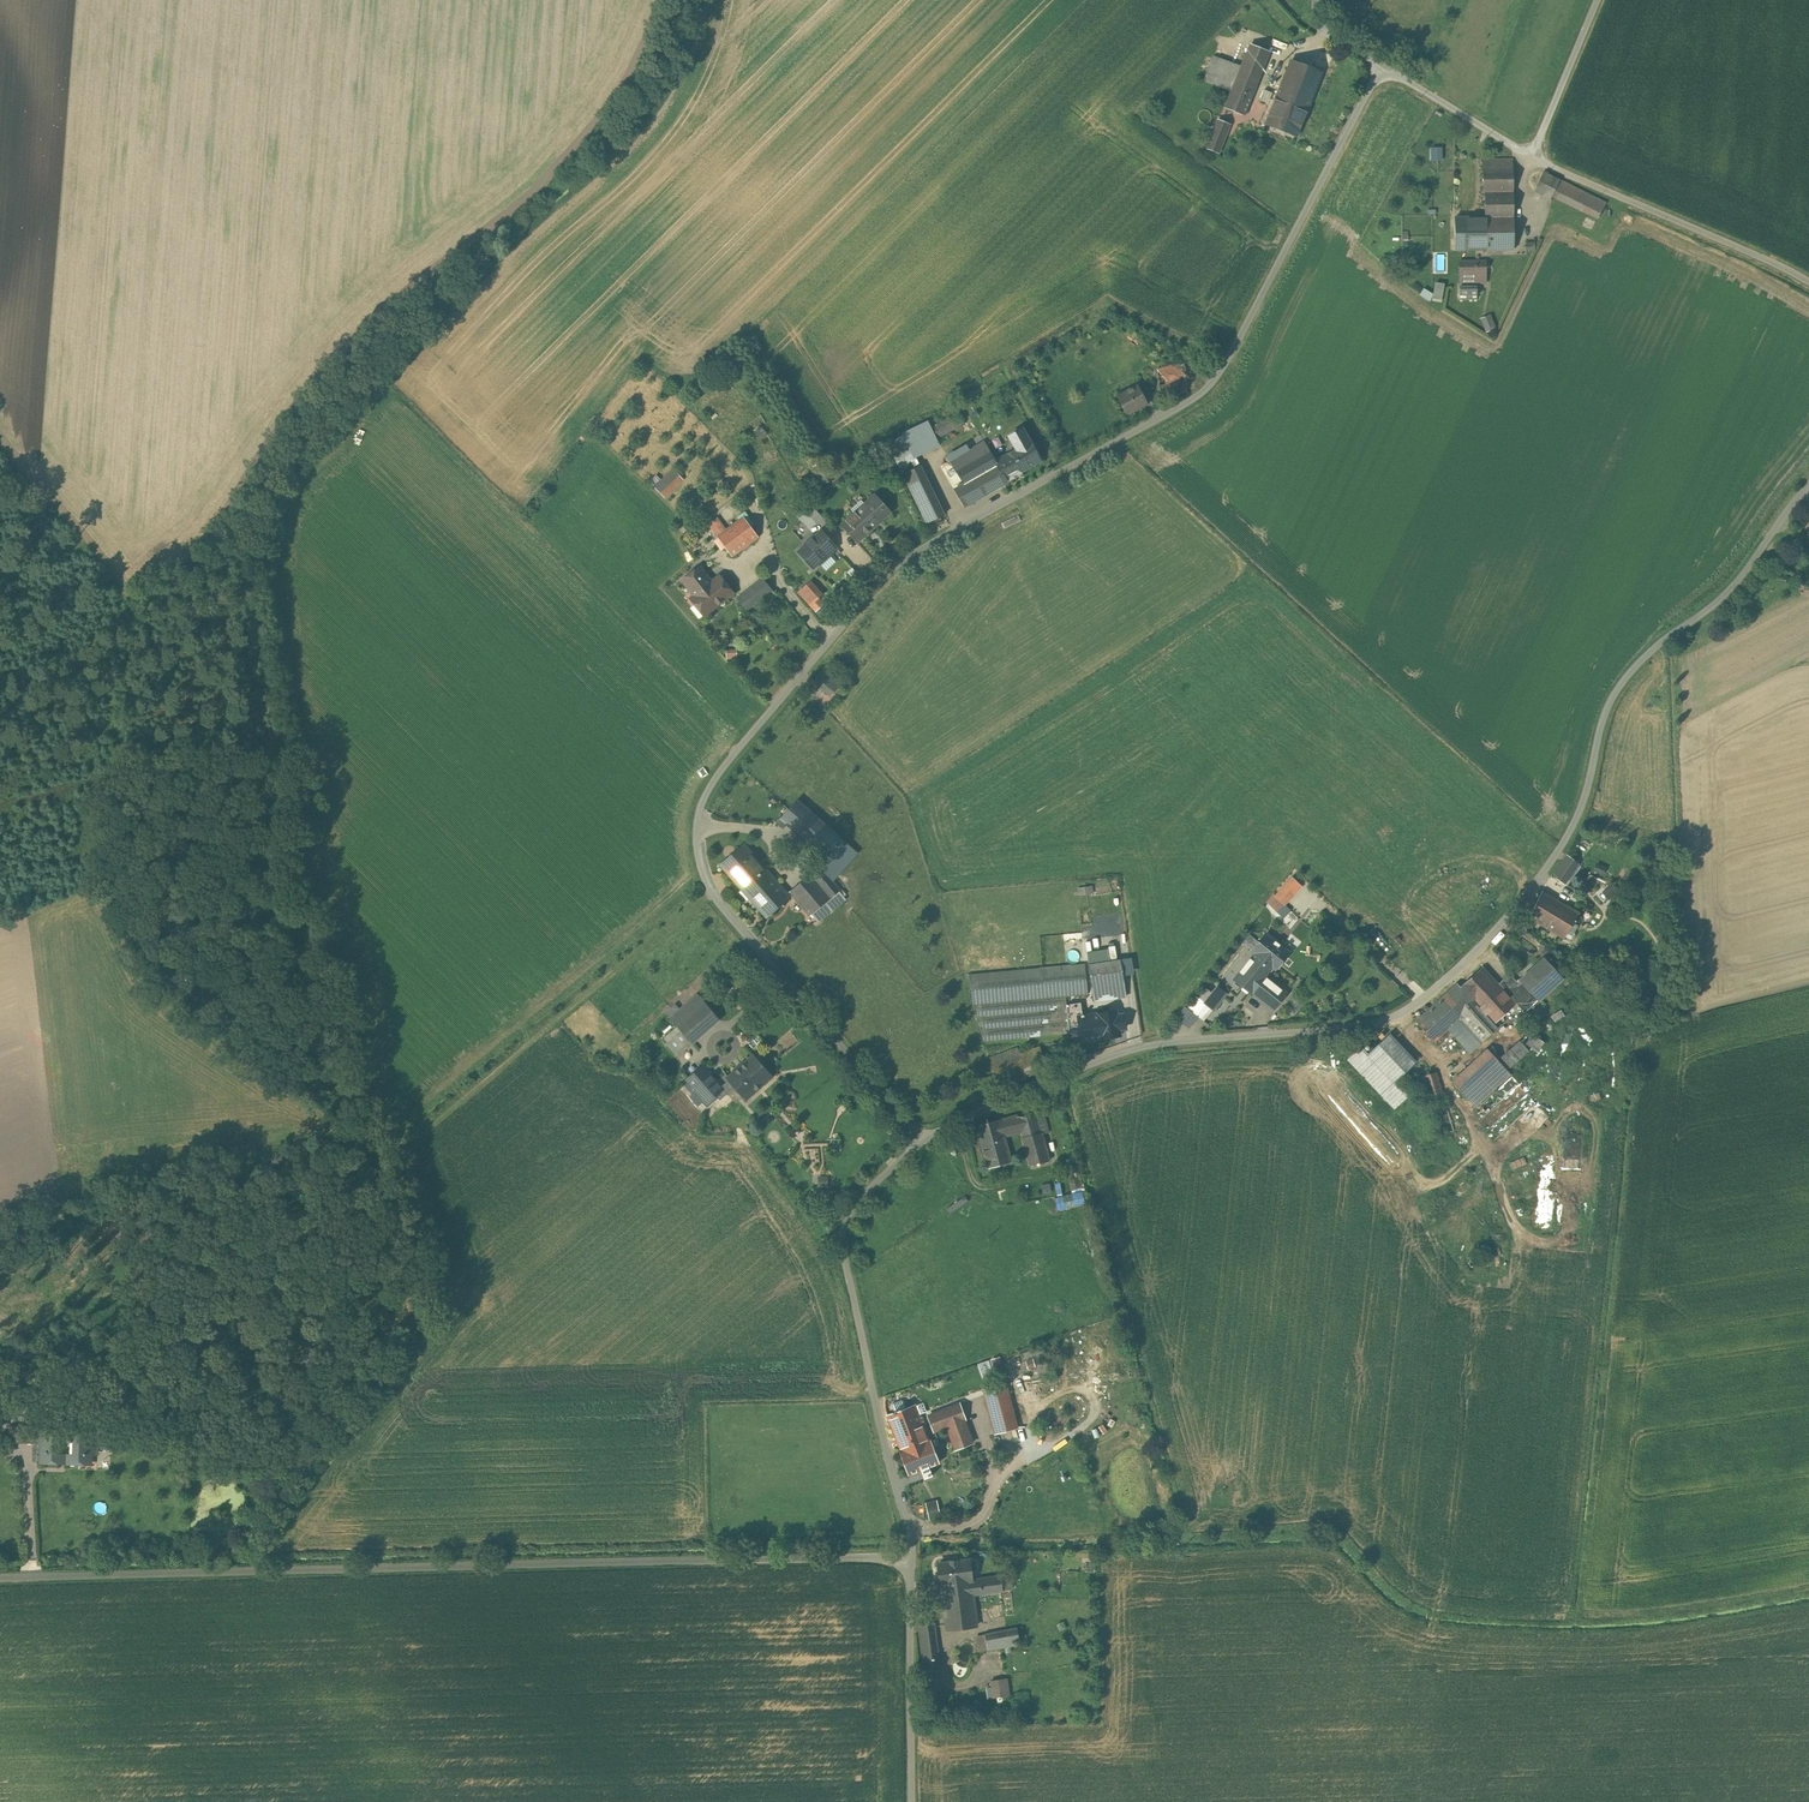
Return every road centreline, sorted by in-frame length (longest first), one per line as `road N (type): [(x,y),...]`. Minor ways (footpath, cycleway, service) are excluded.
road 1 (unclassified): [(926,1142),(710,894),(695,854),(697,810),(728,760),(902,558),(1211,390),(1382,69),(1532,157)]
road 2 (unclassified): [(1808,484),(1736,583),(1658,645),(1617,690),(1579,813),(1551,863),(1484,944),(1424,999),(1385,1018),(1172,1040),(1096,1059),(926,1142)]
road 3 (unclassified): [(912,1556),(0,1578)]
road 4 (unclassified): [(926,1142),(872,1190),(848,1226),(849,1265),(912,1556)]
road 5 (track): [(710,894),(401,1148)]
road 6 (unclassified): [(1532,157),(1808,281)]
road 7 (unclassified): [(912,1556),(912,1801)]
road 8 (residential): [(1597,0),(1532,157)]

